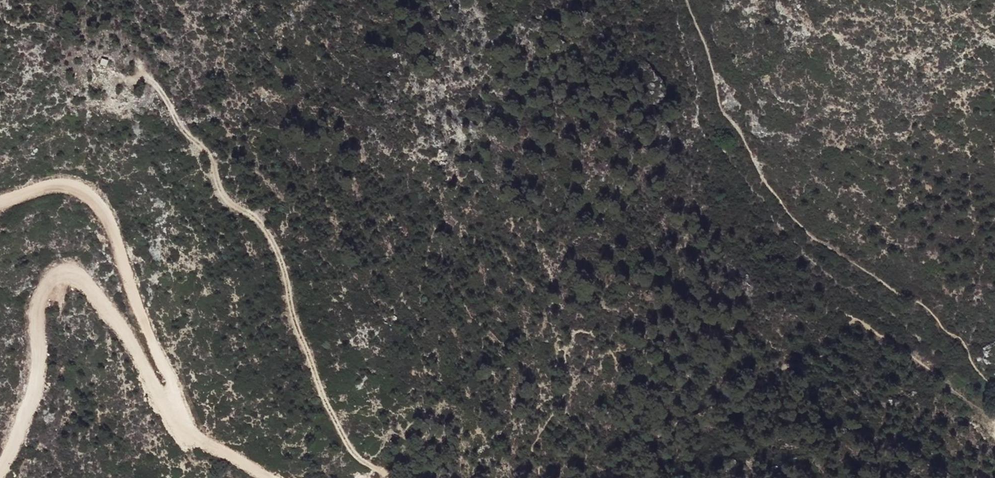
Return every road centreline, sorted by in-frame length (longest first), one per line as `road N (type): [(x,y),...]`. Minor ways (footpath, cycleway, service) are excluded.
road 1 (track): [(0,203),(65,184),(83,188),(115,224),(170,400),(194,432),(280,477)]

